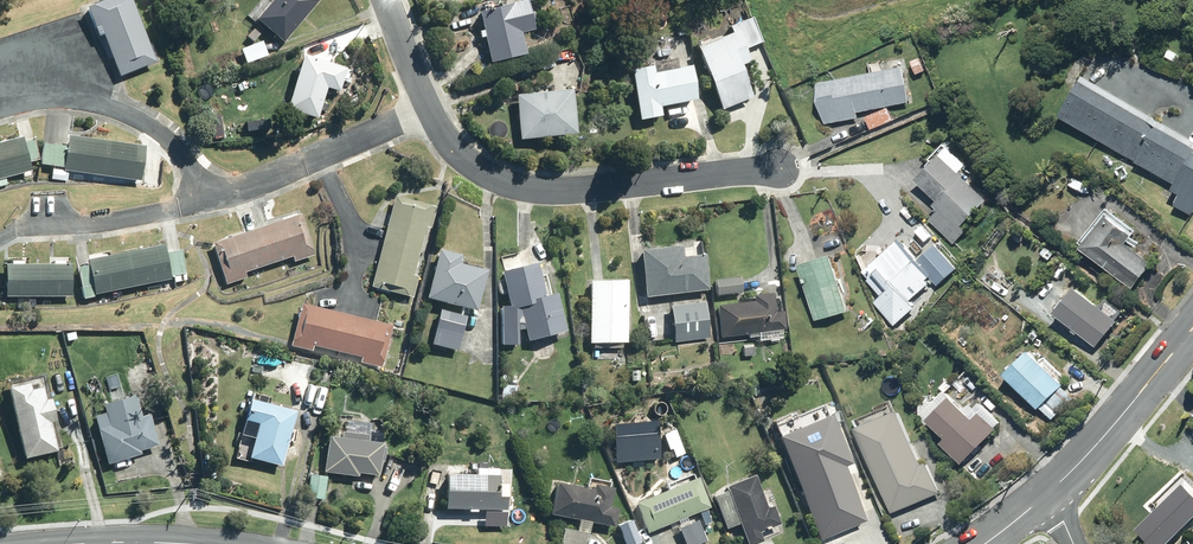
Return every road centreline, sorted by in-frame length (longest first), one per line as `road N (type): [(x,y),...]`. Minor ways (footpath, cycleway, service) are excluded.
road 1 (residential): [(405,128),(495,190),(564,199),(785,173)]
road 2 (primary): [(1044,499),(1192,329)]
road 3 (residential): [(207,210),(238,203),(405,128)]
road 4 (residential): [(0,231),(113,228),(207,210)]
road 5 (residential): [(207,210),(180,156),(155,133),(132,118),(54,95)]
road 6 (residential): [(364,0),(405,128)]

